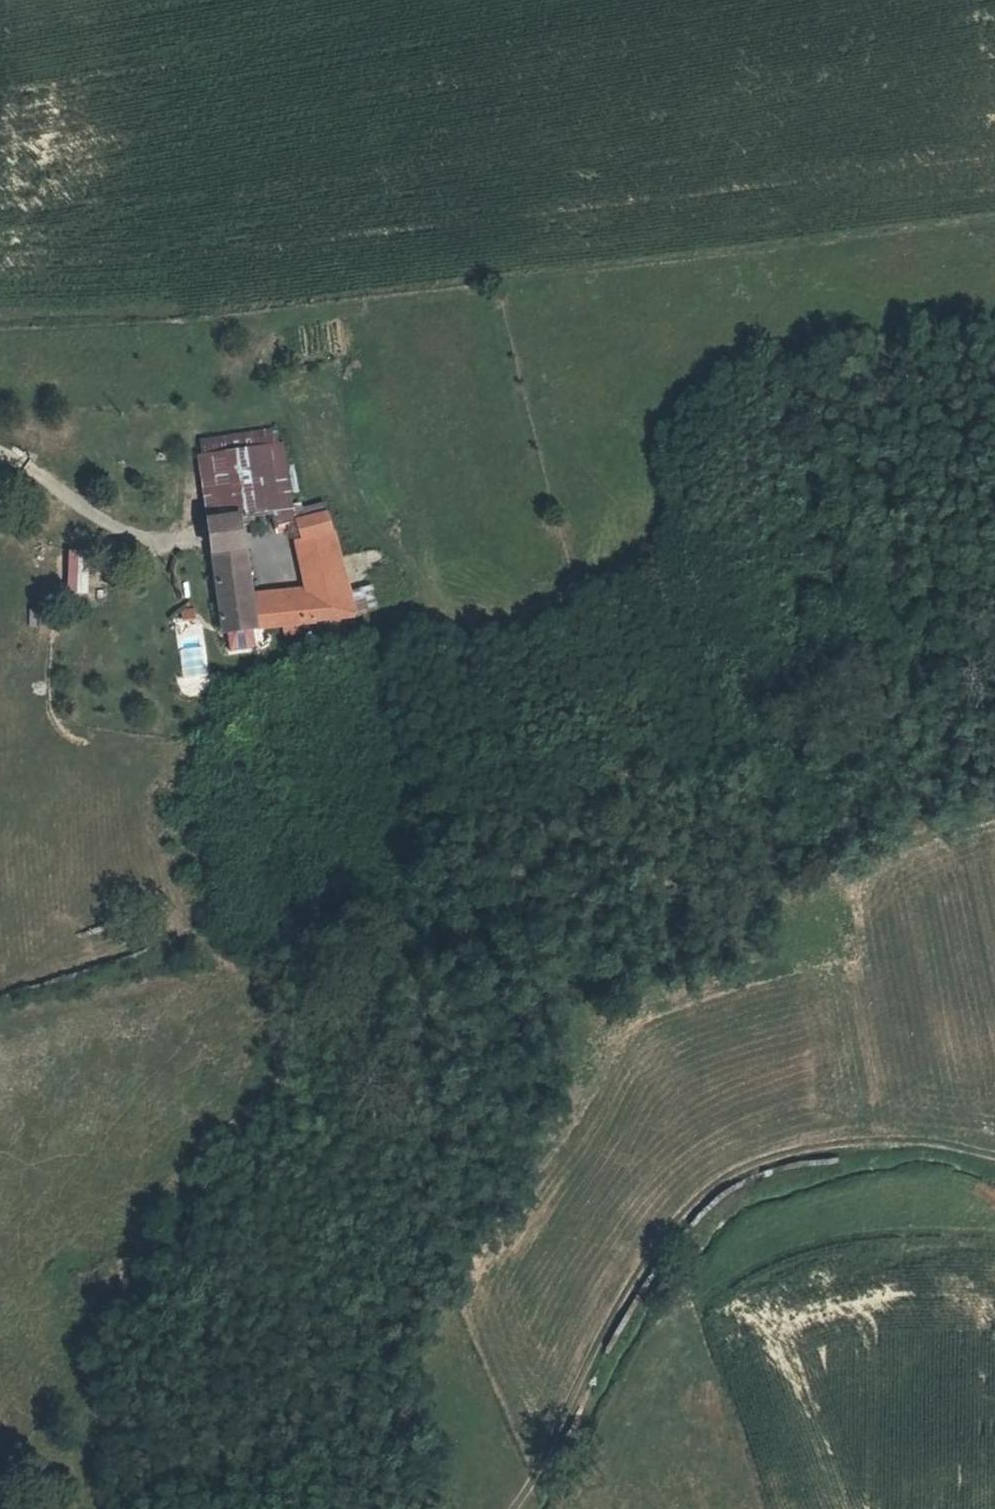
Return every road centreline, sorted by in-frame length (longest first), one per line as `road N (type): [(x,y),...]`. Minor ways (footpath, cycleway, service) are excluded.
road 1 (unclassified): [(135,535),(99,523),(0,457)]

